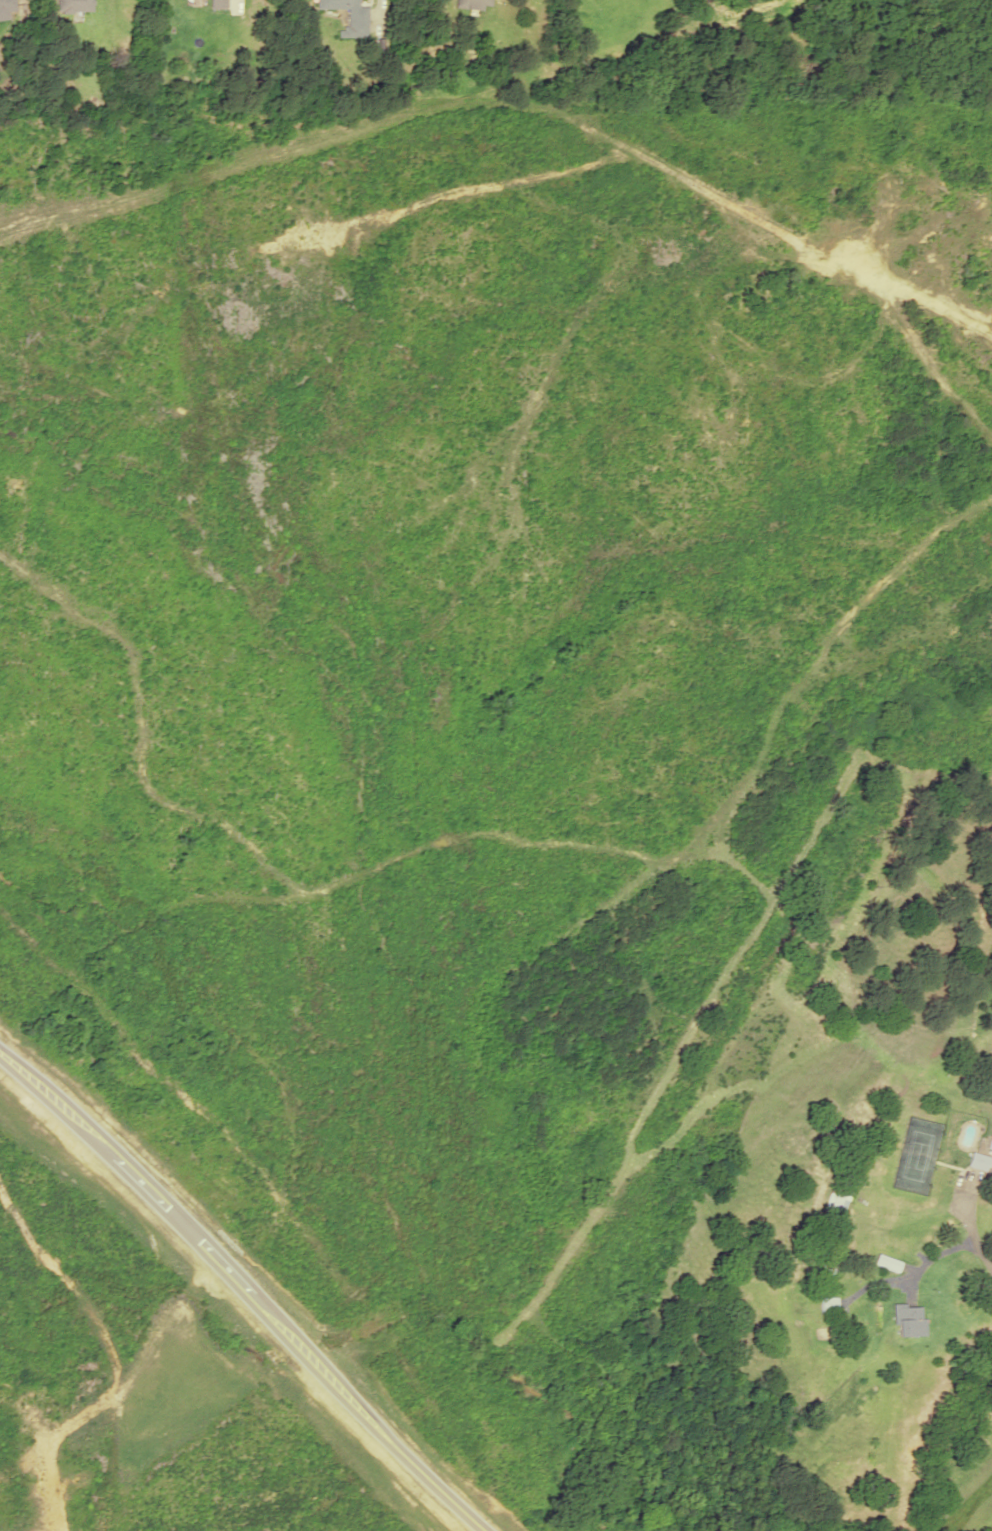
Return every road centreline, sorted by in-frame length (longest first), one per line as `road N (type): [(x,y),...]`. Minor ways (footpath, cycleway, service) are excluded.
road 1 (residential): [(451,1530),(342,1418),(229,1274),(0,1053)]

